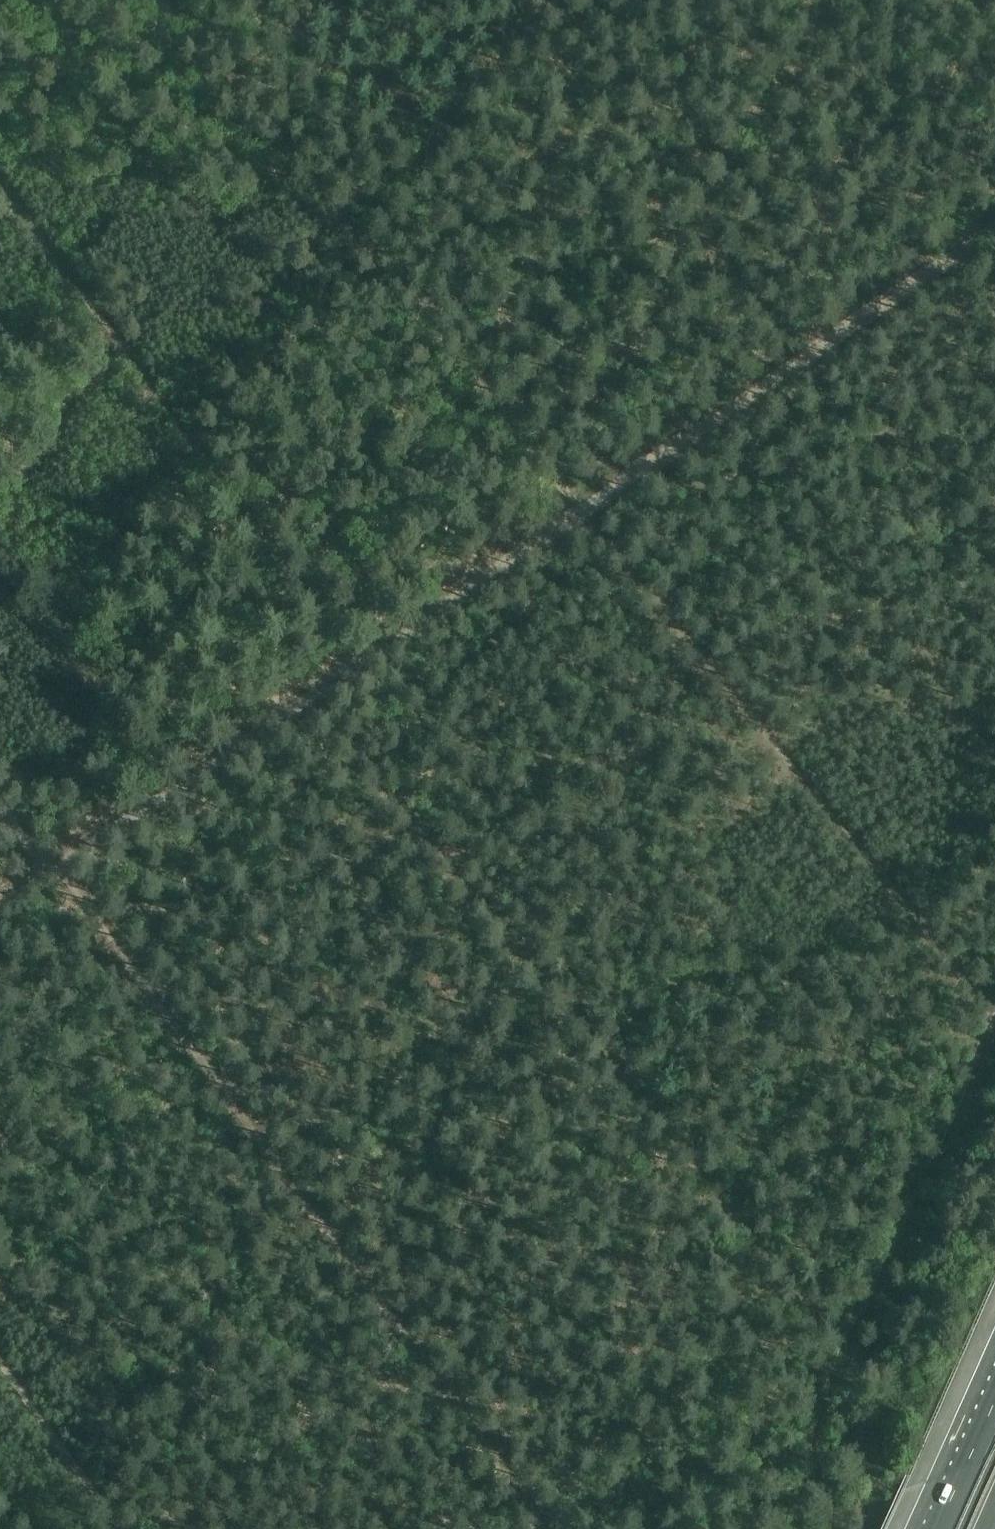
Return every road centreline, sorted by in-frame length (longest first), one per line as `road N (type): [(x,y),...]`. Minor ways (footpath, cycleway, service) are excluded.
road 1 (track): [(50,872),(994,228)]
road 2 (track): [(546,1528),(72,891),(50,872)]
road 3 (track): [(582,509),(164,0)]
road 4 (motorway): [(994,1403),(939,1528)]

